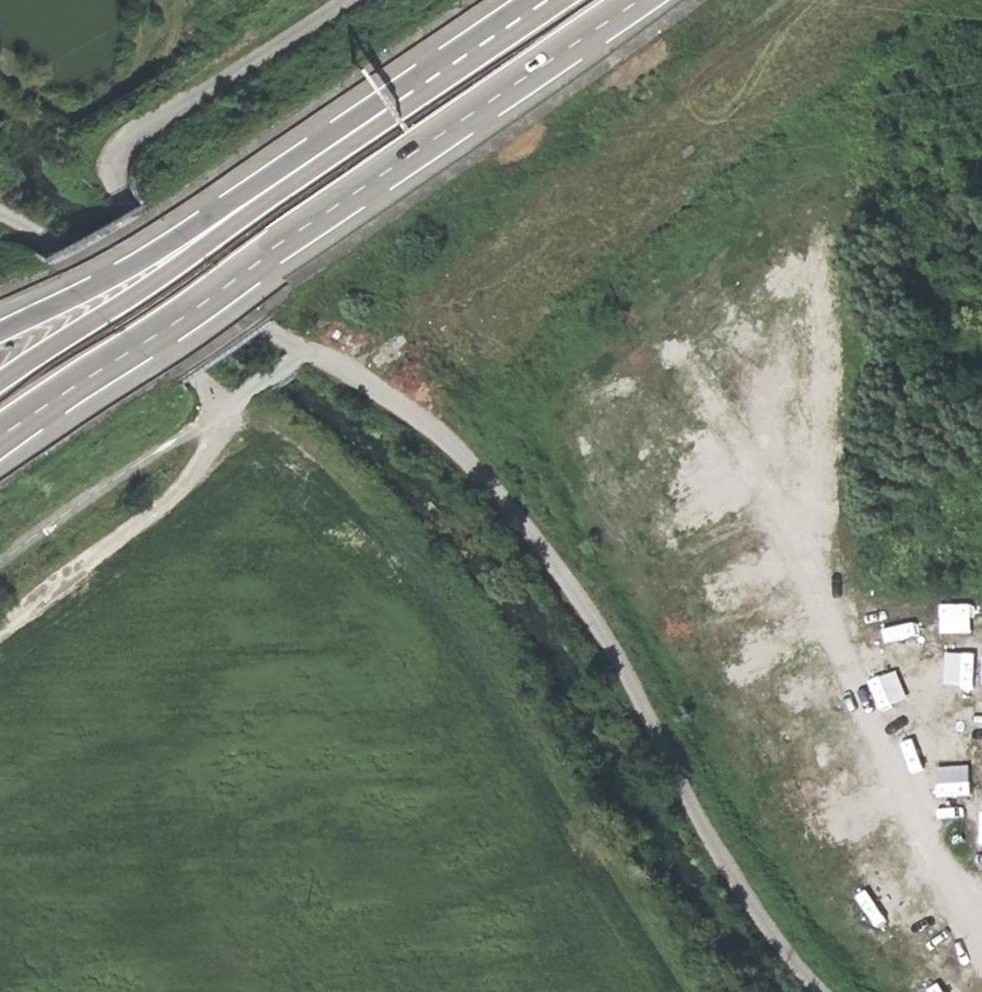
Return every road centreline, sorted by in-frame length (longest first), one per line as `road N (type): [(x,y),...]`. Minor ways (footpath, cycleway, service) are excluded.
road 1 (trunk): [(0,434),(636,0)]
road 2 (trunk): [(543,0),(258,196)]
road 3 (track): [(228,407),(239,418),(231,450),(210,478),(0,620)]
road 4 (trunk): [(258,196),(199,251),(0,383)]
road 5 (trunk): [(258,196),(177,229),(0,325)]

